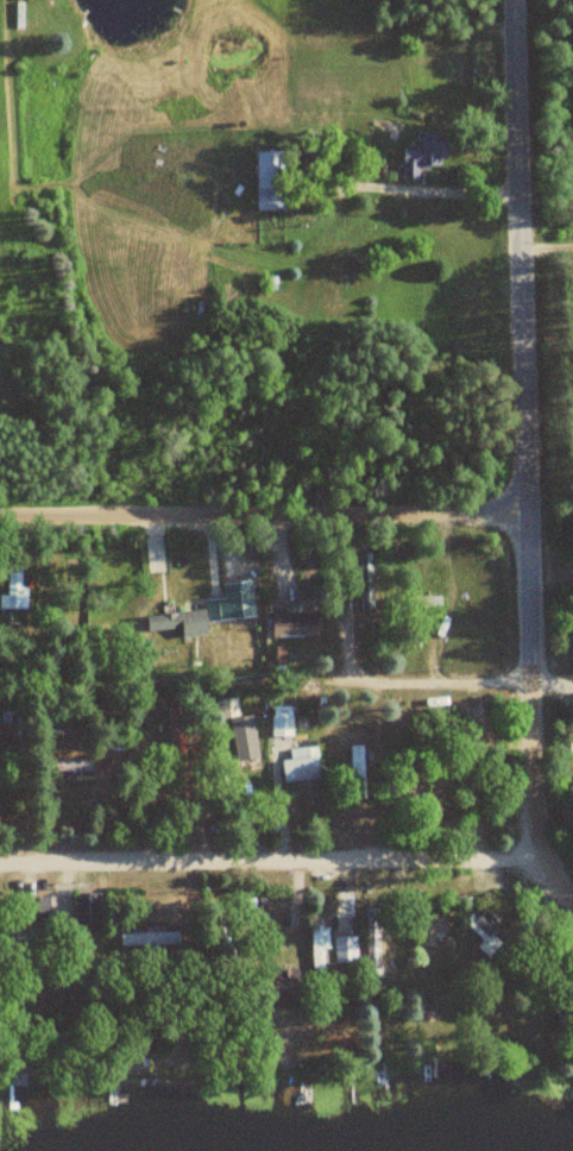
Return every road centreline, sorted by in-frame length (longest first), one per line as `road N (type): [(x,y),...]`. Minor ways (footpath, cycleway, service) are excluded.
road 1 (residential): [(572,904),(543,854),(534,817),(518,0)]
road 2 (residential): [(543,854),(0,865)]
road 3 (residential): [(529,512),(0,512)]

